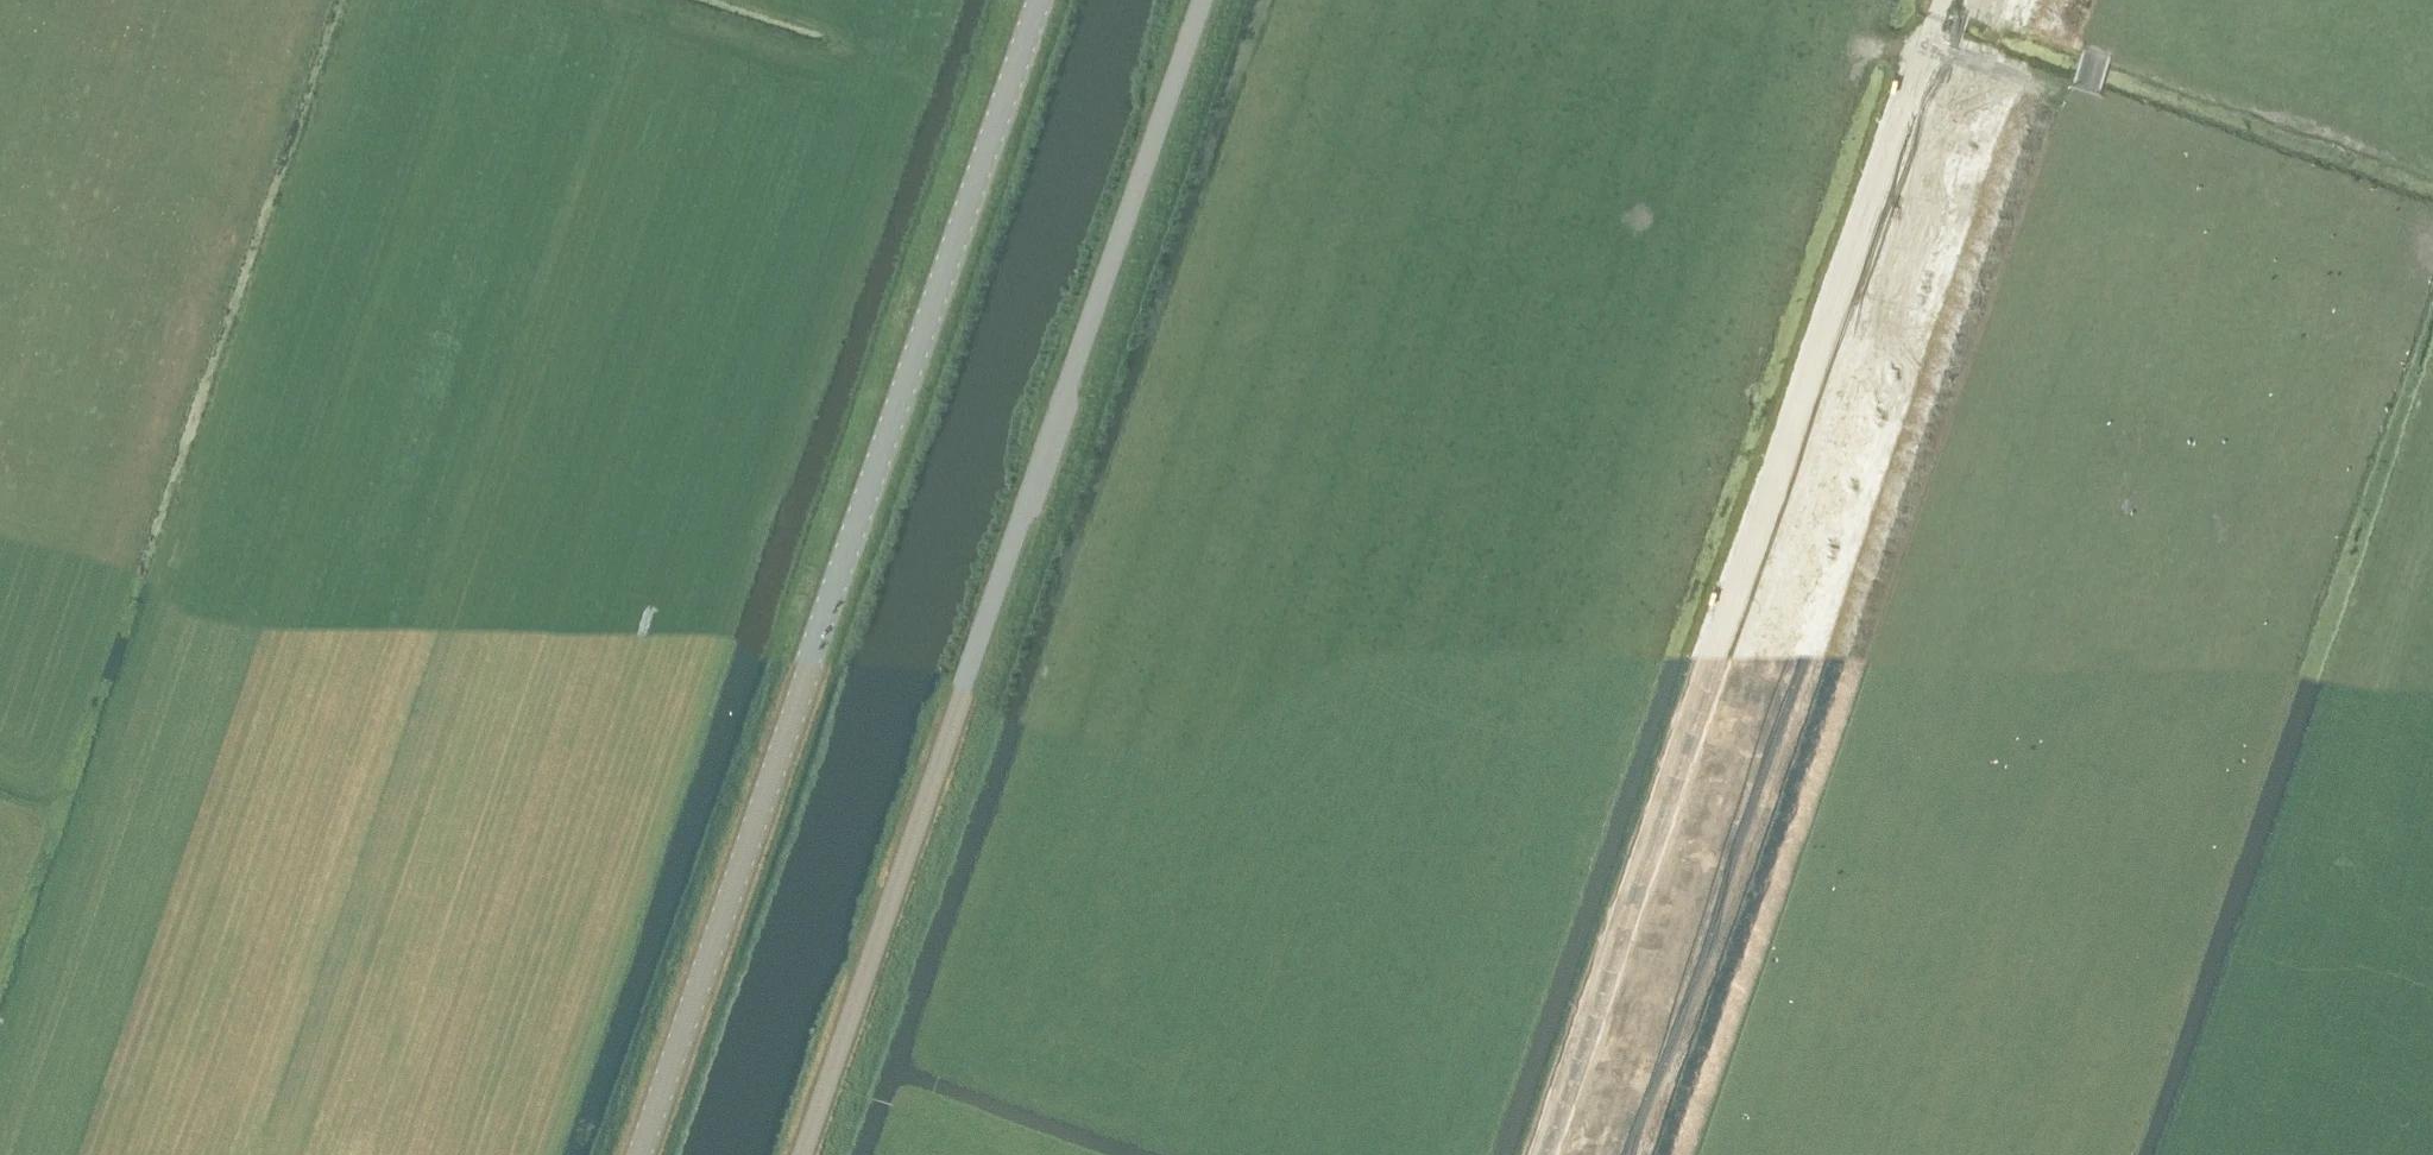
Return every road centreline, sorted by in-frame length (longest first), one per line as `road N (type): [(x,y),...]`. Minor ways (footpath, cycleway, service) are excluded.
road 1 (unclassified): [(801,1154),(1213,0)]
road 2 (tertiary): [(636,1154),(1039,0)]

